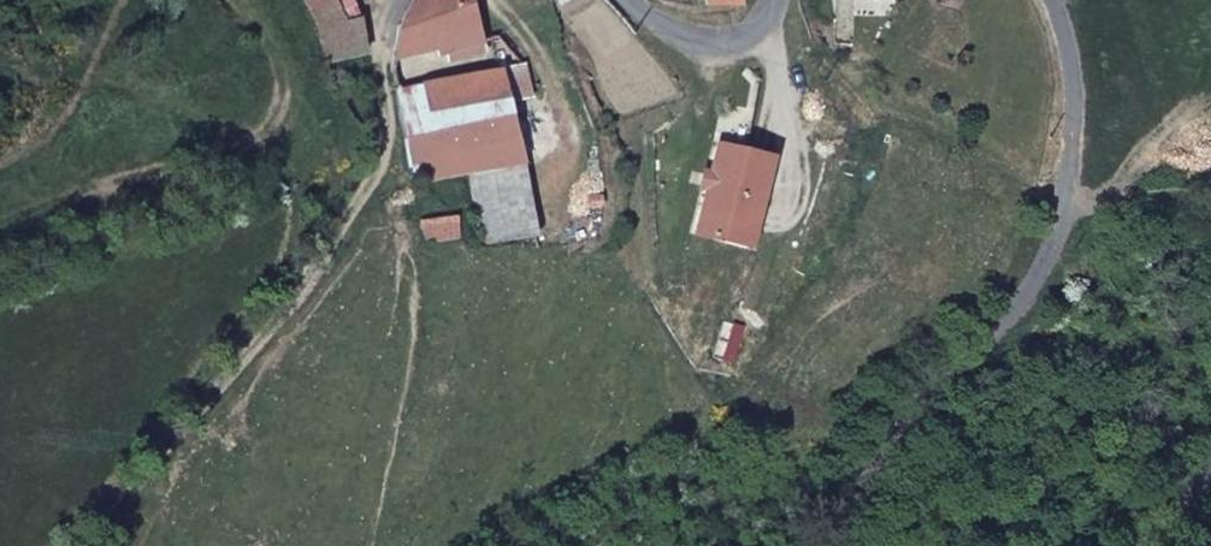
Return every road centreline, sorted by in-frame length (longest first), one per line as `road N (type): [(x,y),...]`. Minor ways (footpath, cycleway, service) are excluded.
road 1 (unclassified): [(757,545),(870,423),(961,363),(1020,309),(1055,248),(1070,198),(1077,123),(1054,0)]
road 2 (unclassified): [(775,0),(747,38),(724,44),(697,42),(632,0)]

